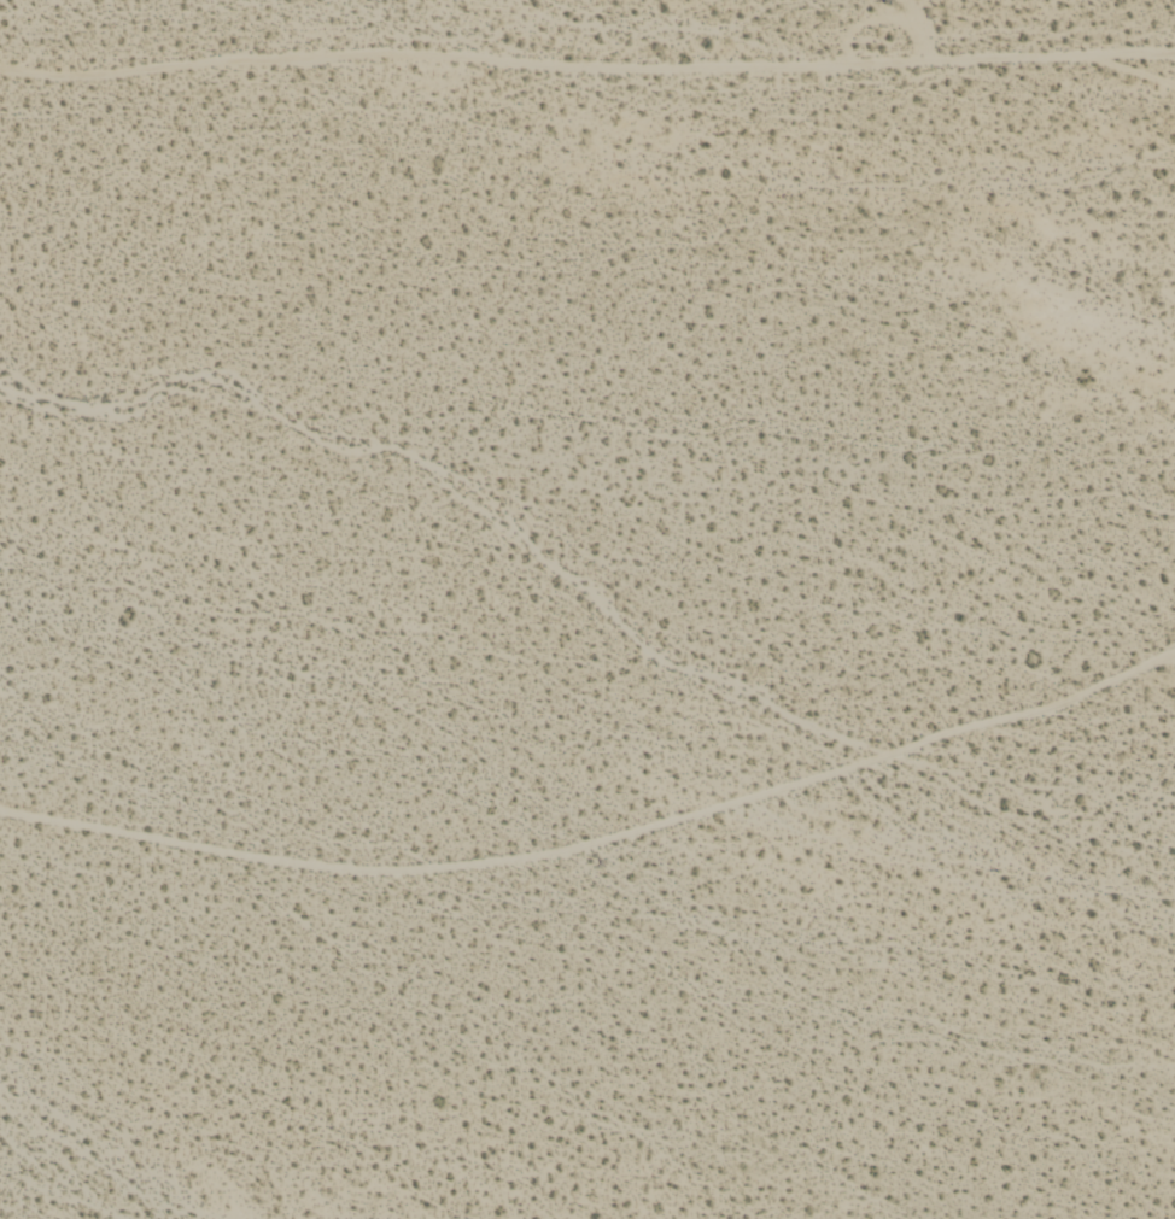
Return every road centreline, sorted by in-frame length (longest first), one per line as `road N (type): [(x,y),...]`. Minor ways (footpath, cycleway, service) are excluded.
road 1 (track): [(1174,643),(661,844),(507,863),(0,808)]

